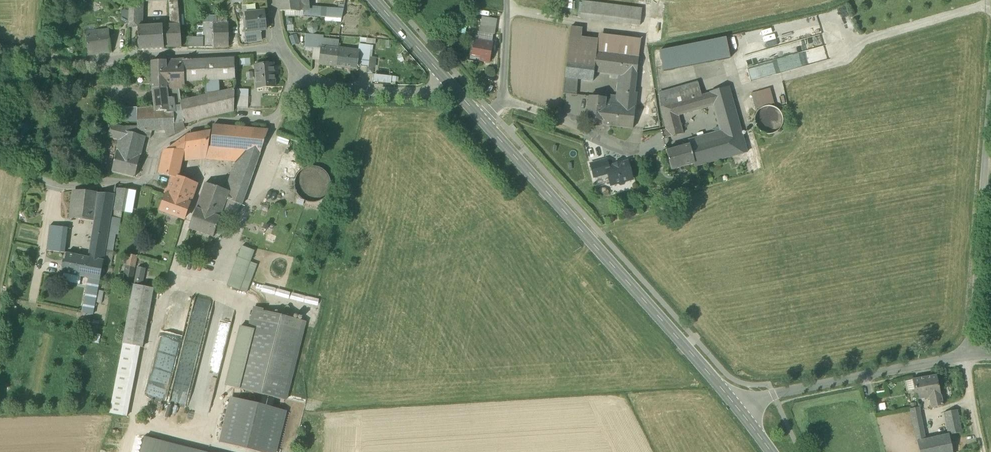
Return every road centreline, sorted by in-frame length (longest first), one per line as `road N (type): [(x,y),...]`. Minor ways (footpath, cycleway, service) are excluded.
road 1 (tertiary): [(483,120),(738,408)]
road 2 (residential): [(296,71),(272,113),(208,121),(185,133),(157,151),(149,181),(48,181),(0,164)]
road 3 (residential): [(0,50),(88,62),(282,48)]
road 4 (unclassified): [(990,106),(969,356)]
road 5 (unclassified): [(969,356),(738,408)]
road 6 (residential): [(296,71),(334,88),(424,92),(448,84)]
road 7 (residential): [(632,150),(499,99)]

